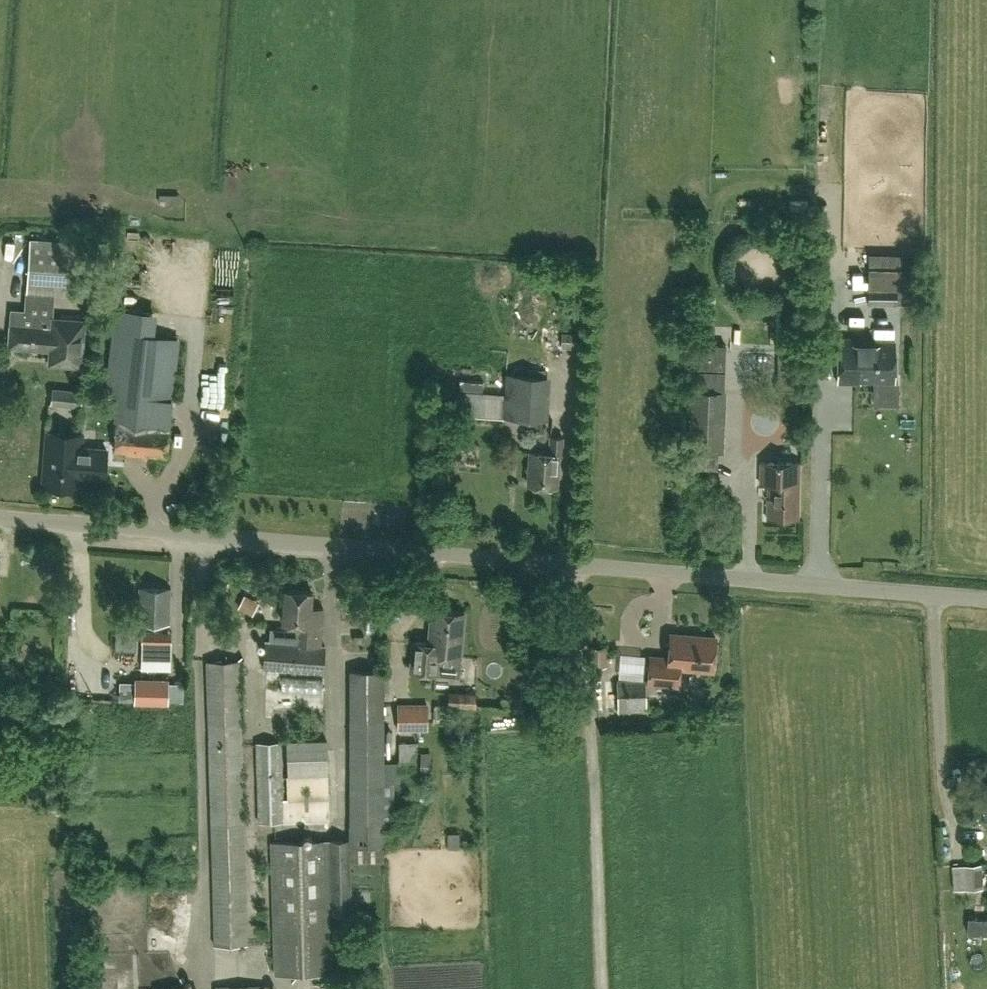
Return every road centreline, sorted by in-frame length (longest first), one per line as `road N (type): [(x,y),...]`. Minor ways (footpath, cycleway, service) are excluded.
road 1 (unclassified): [(986,600),(0,517)]

